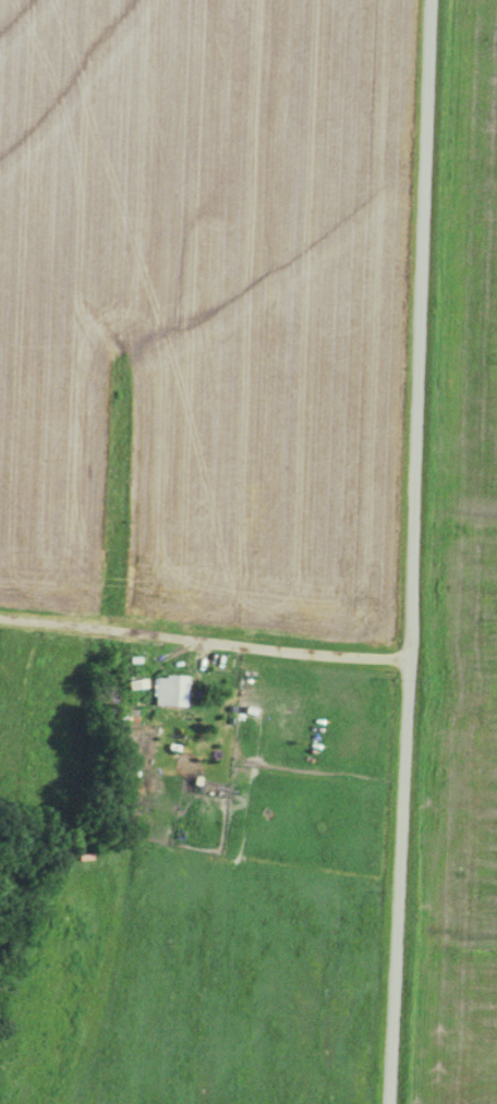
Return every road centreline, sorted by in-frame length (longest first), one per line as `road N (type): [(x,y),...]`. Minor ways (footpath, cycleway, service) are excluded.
road 1 (residential): [(393,1103),(436,0)]

